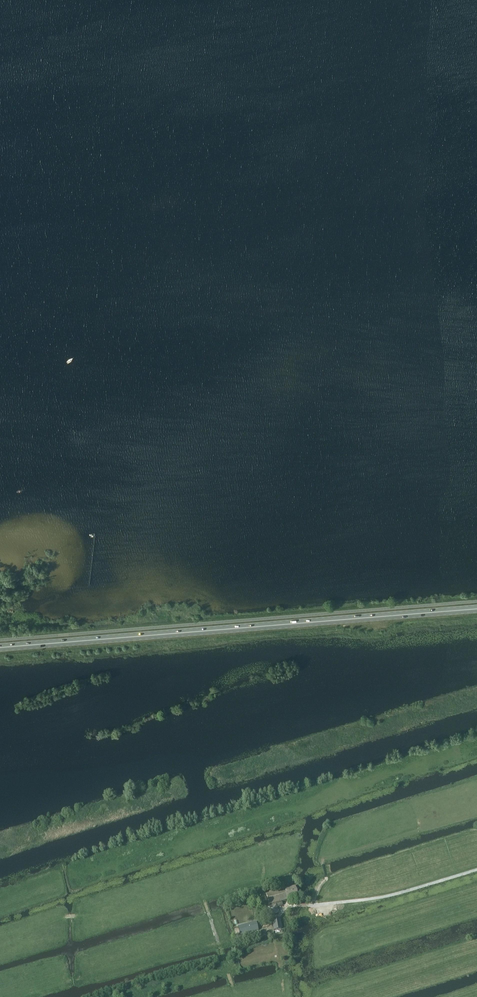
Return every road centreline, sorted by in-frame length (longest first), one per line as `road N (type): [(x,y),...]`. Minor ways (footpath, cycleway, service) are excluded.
road 1 (primary): [(0,648),(476,609)]

